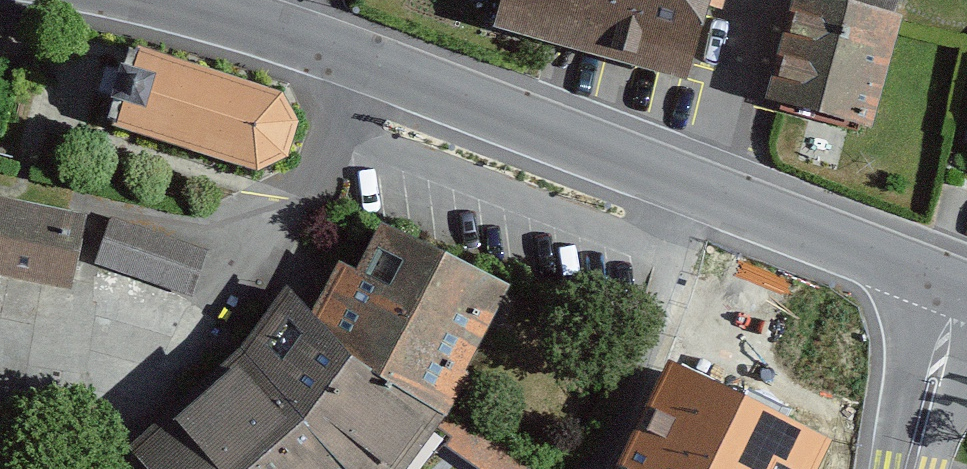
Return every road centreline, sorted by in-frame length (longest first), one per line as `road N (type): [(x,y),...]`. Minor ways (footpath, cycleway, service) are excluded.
road 1 (tertiary): [(962,285),(301,45)]
road 2 (residential): [(912,468),(962,285)]
road 3 (tertiary): [(301,45),(146,0)]

